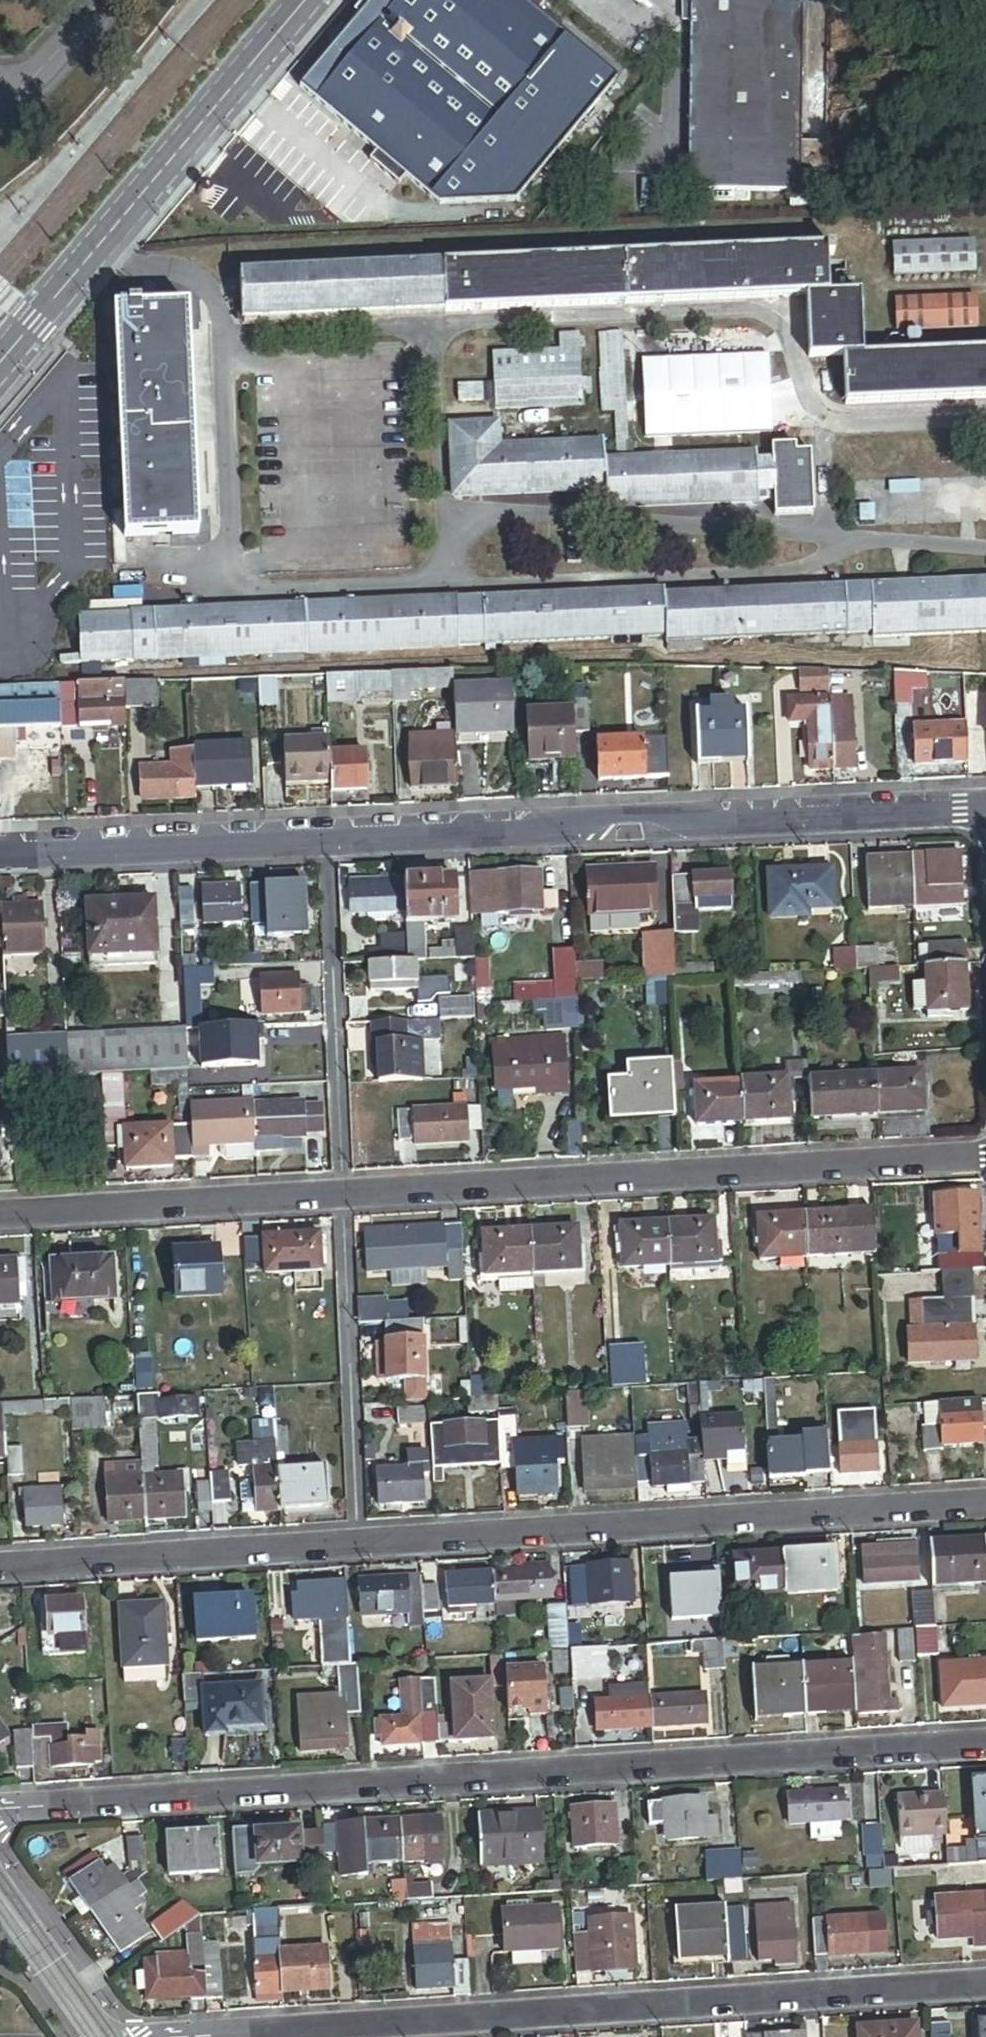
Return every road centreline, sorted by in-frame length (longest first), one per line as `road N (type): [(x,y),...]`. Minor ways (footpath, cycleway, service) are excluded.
road 1 (residential): [(985,805),(720,825),(675,812),(581,816),(550,832),(0,854)]
road 2 (residential): [(985,1740),(0,1810)]
road 3 (residential): [(985,1503),(0,1569)]
road 4 (residential): [(985,1157),(0,1215)]
road 5 (residential): [(985,1980),(166,2036)]
road 6 (tertiary): [(307,0),(0,365)]
road 7 (tertiary): [(116,2036),(0,1873)]

